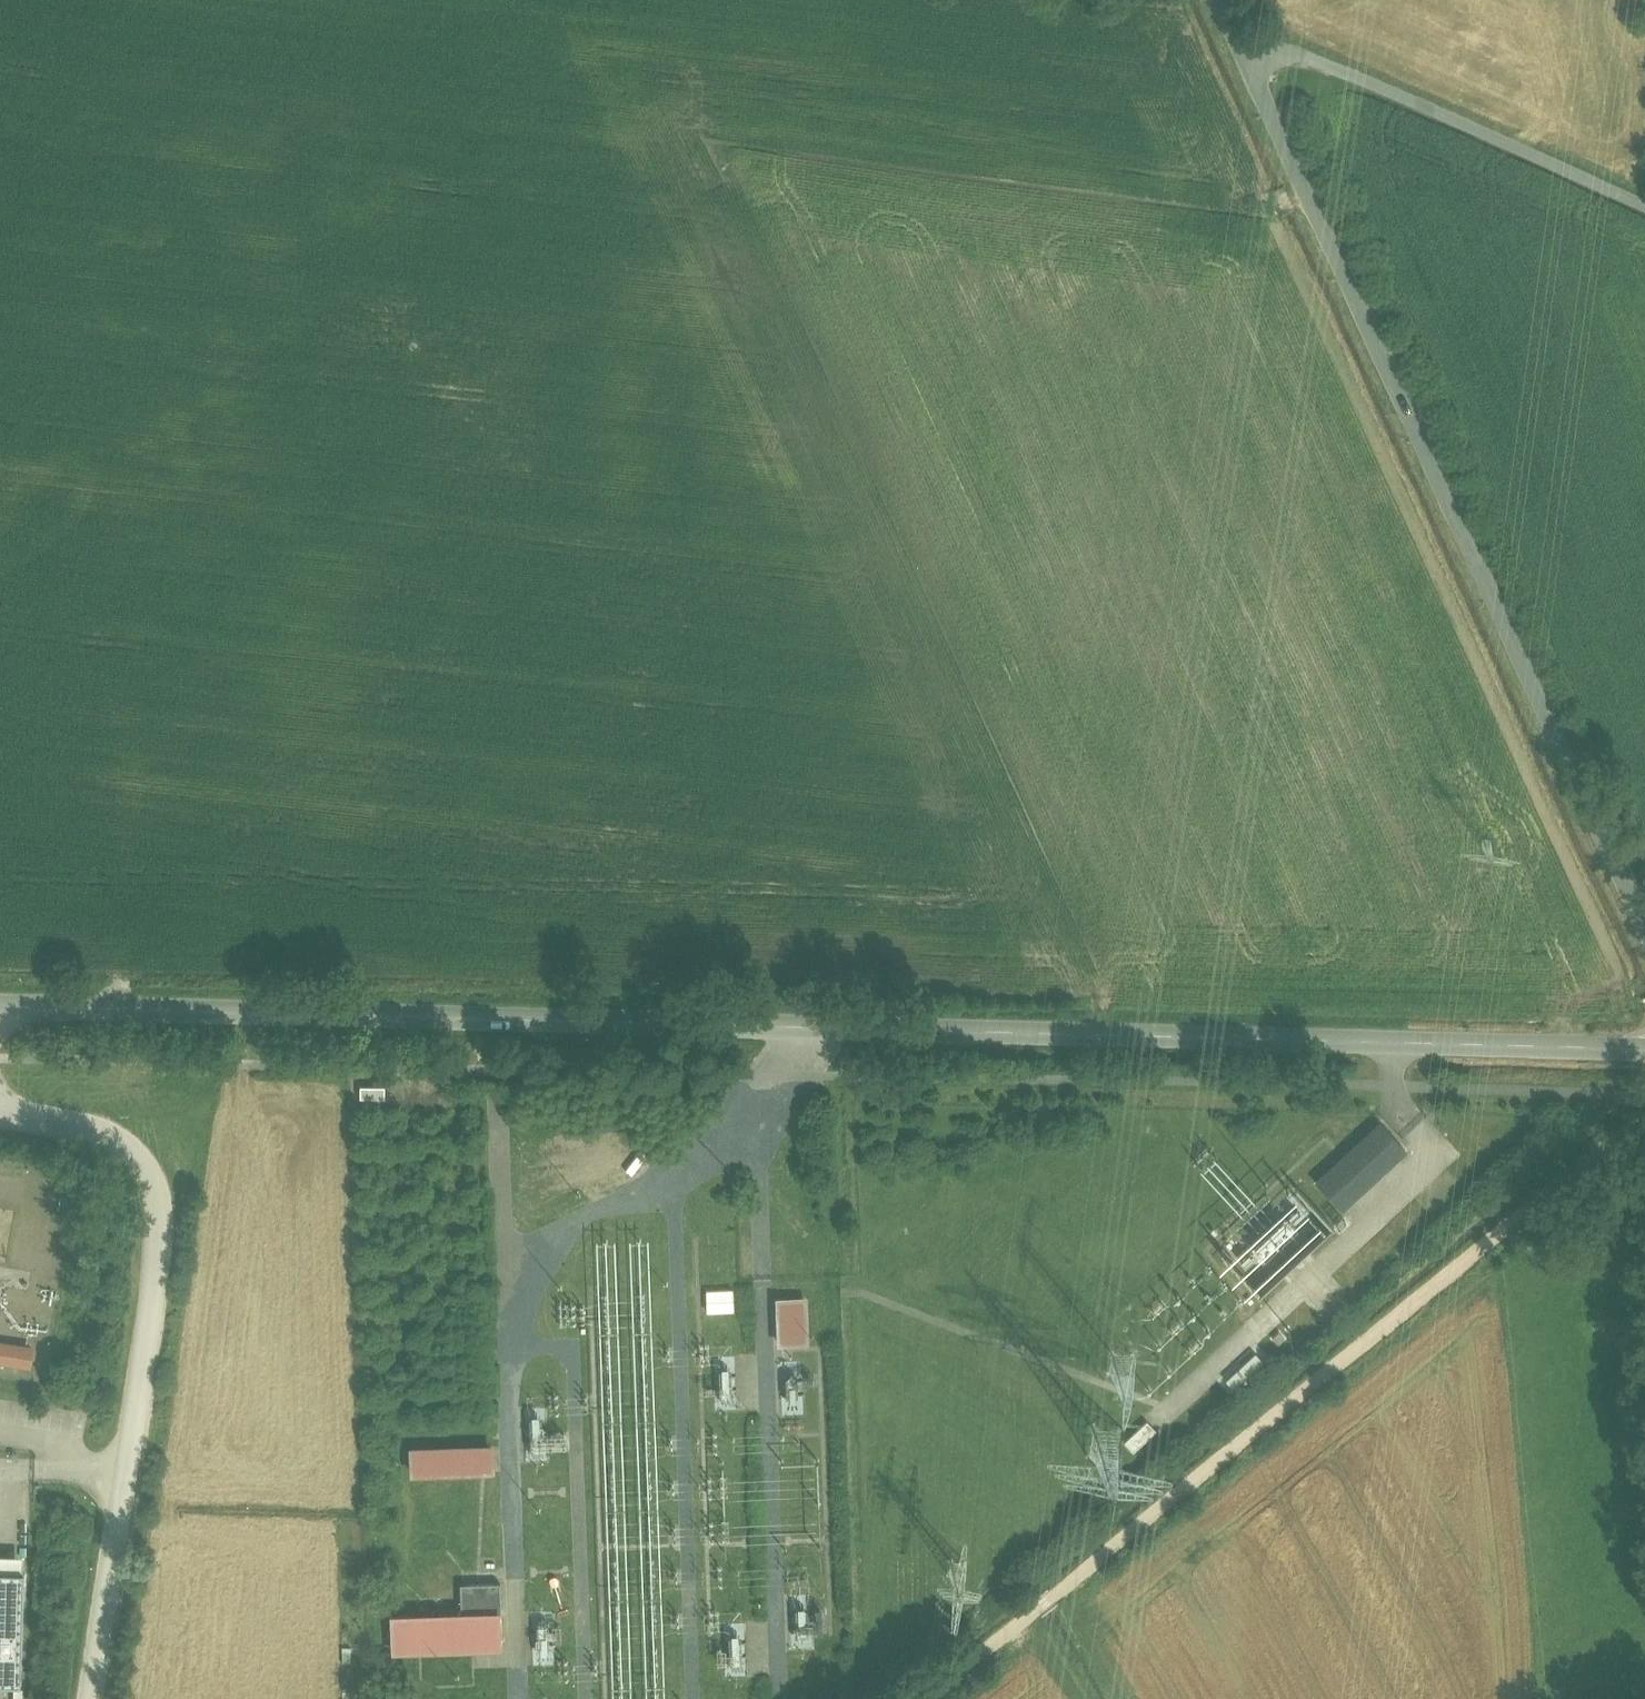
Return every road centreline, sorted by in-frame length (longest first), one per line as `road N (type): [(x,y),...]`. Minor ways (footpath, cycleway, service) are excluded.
road 1 (secondary): [(1644,1050),(0,1008)]
road 2 (unclassified): [(1644,921),(1225,11)]
road 3 (track): [(919,1698),(1644,1110)]
road 4 (unclassified): [(1644,197),(1225,11)]

